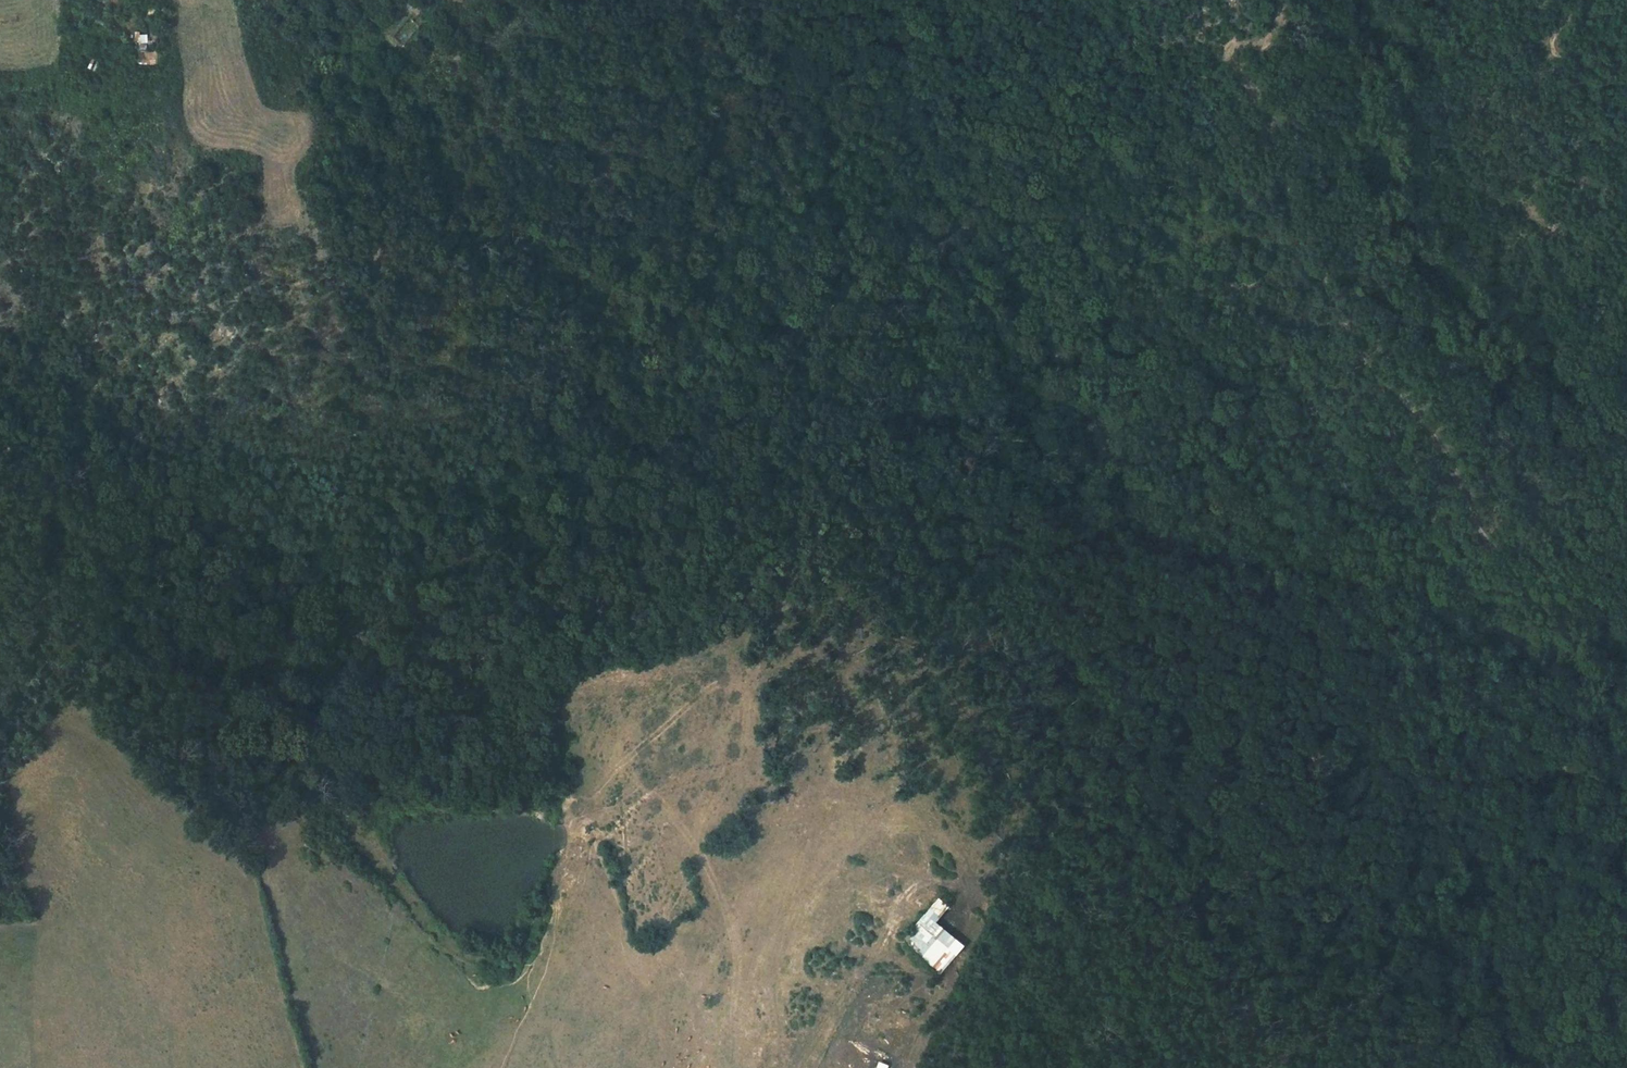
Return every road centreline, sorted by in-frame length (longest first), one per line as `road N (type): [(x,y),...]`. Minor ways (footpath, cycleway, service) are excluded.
road 1 (track): [(1278,0),(1280,21),(1267,38),(1235,43),(1229,58),(1247,84),(1368,371),(1420,412),(1481,534),(1500,549),(1520,543),(1626,434)]
road 2 (track): [(1626,497),(1588,593),(1552,649),(1570,901)]

